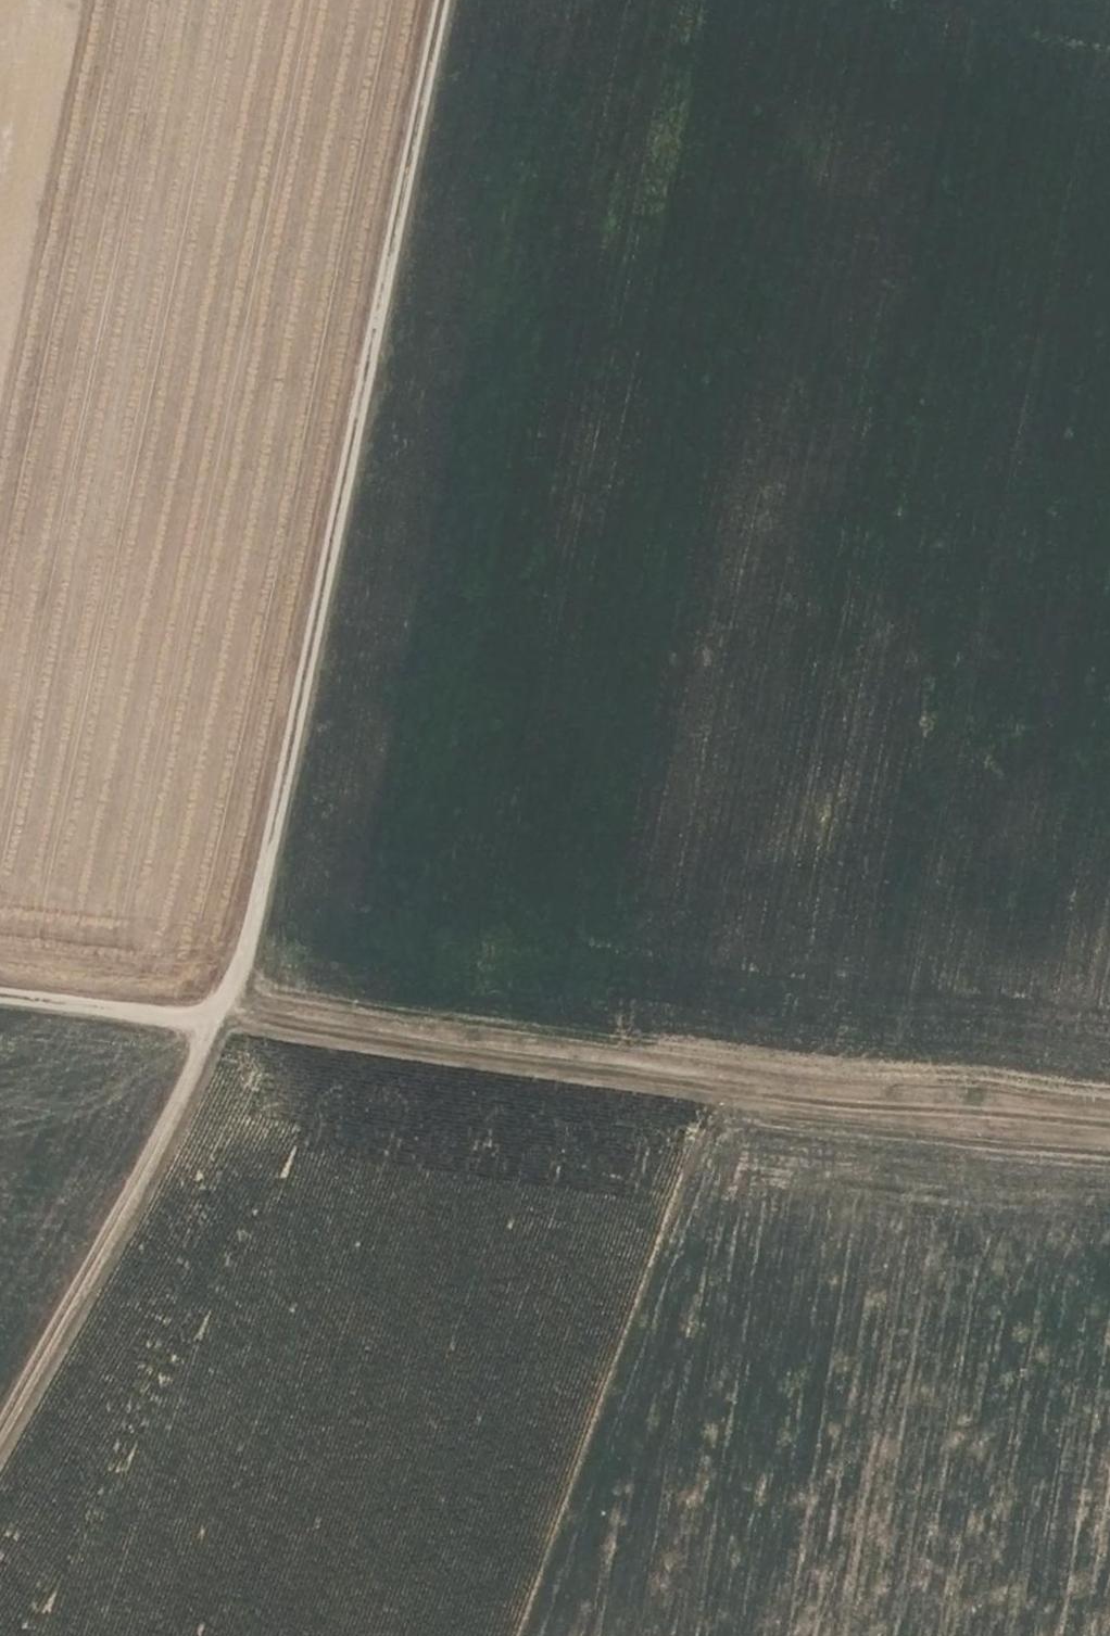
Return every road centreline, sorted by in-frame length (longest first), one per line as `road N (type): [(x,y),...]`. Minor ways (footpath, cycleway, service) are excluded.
road 1 (track): [(0,1430),(221,1017),(246,954),(442,0)]
road 2 (track): [(0,993),(249,1018),(836,1105),(1109,1121)]

